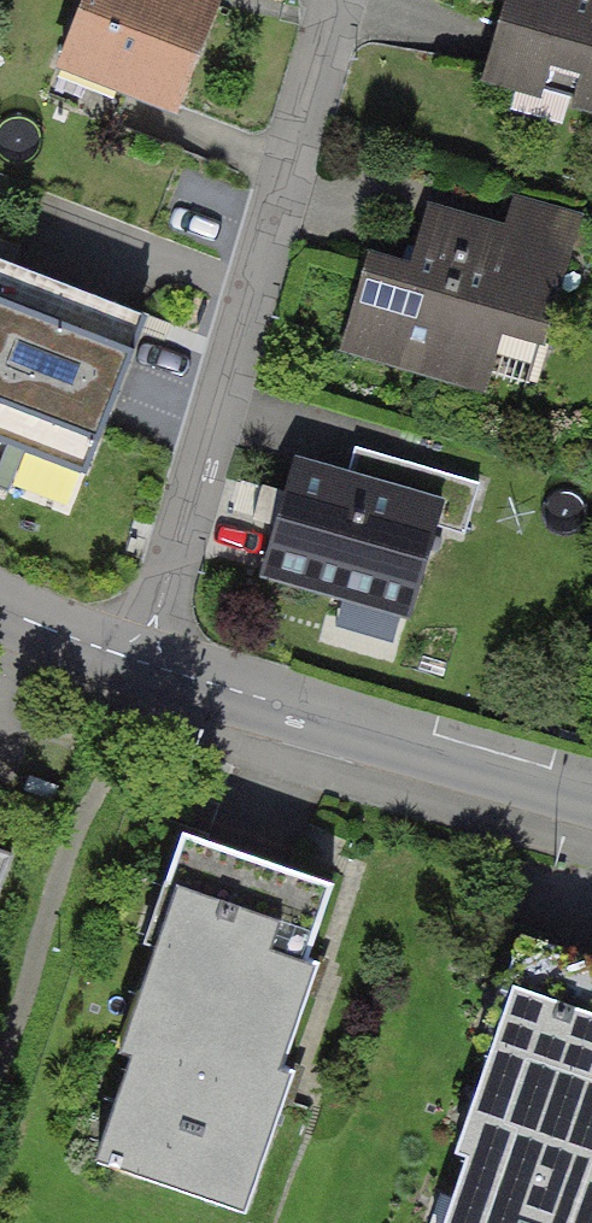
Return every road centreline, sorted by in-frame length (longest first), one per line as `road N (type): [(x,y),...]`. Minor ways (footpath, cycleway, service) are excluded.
road 1 (residential): [(328,0),(141,665)]
road 2 (residential): [(141,665),(591,792)]
road 3 (residential): [(0,607),(141,665)]

